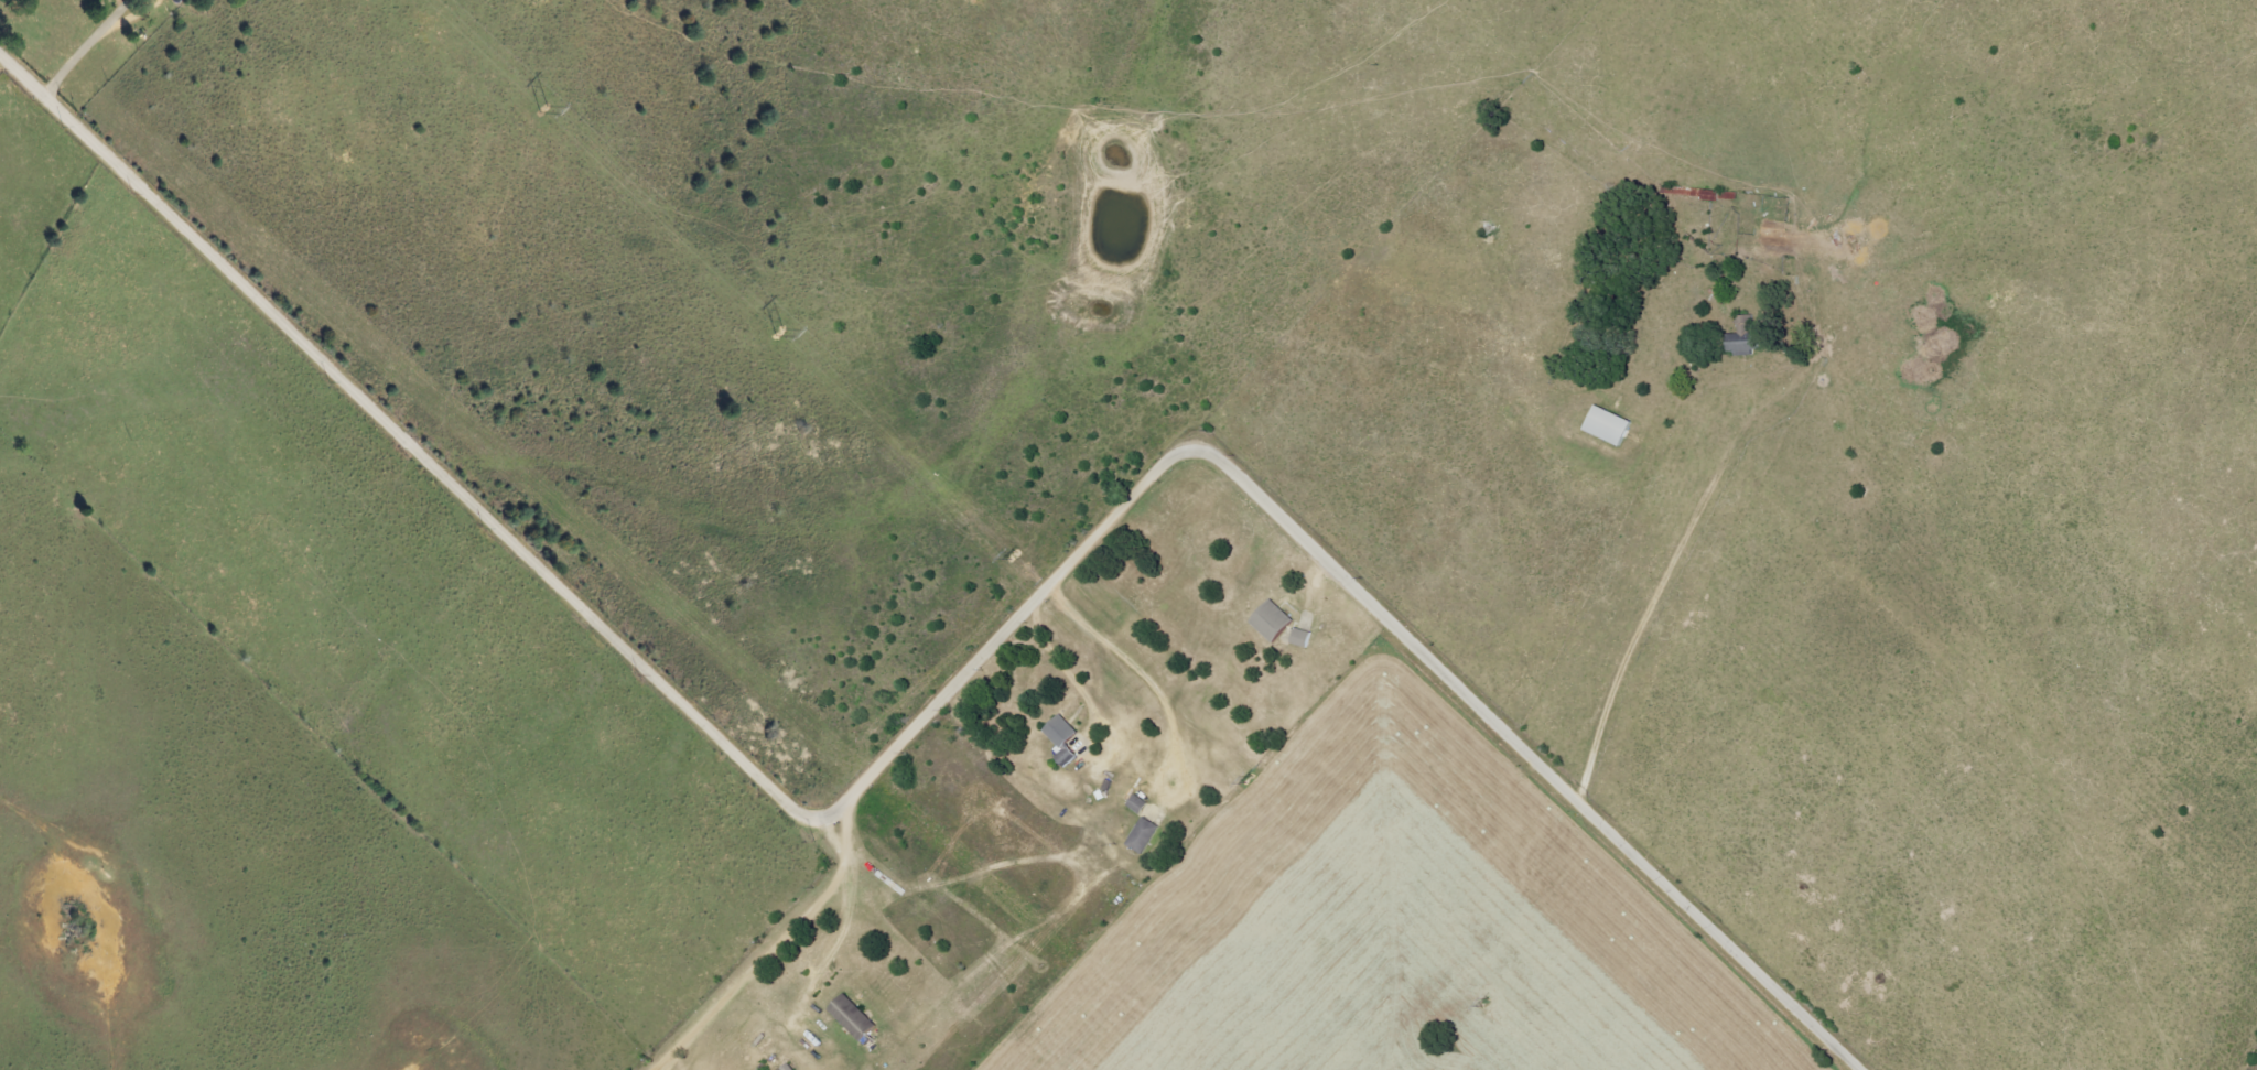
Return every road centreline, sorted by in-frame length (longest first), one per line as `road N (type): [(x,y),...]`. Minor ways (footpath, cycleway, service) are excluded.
road 1 (residential): [(1880,1069),(1579,790),(1240,451),(1213,434),(1195,436),(1154,467),(833,818),(809,820),(0,54)]

